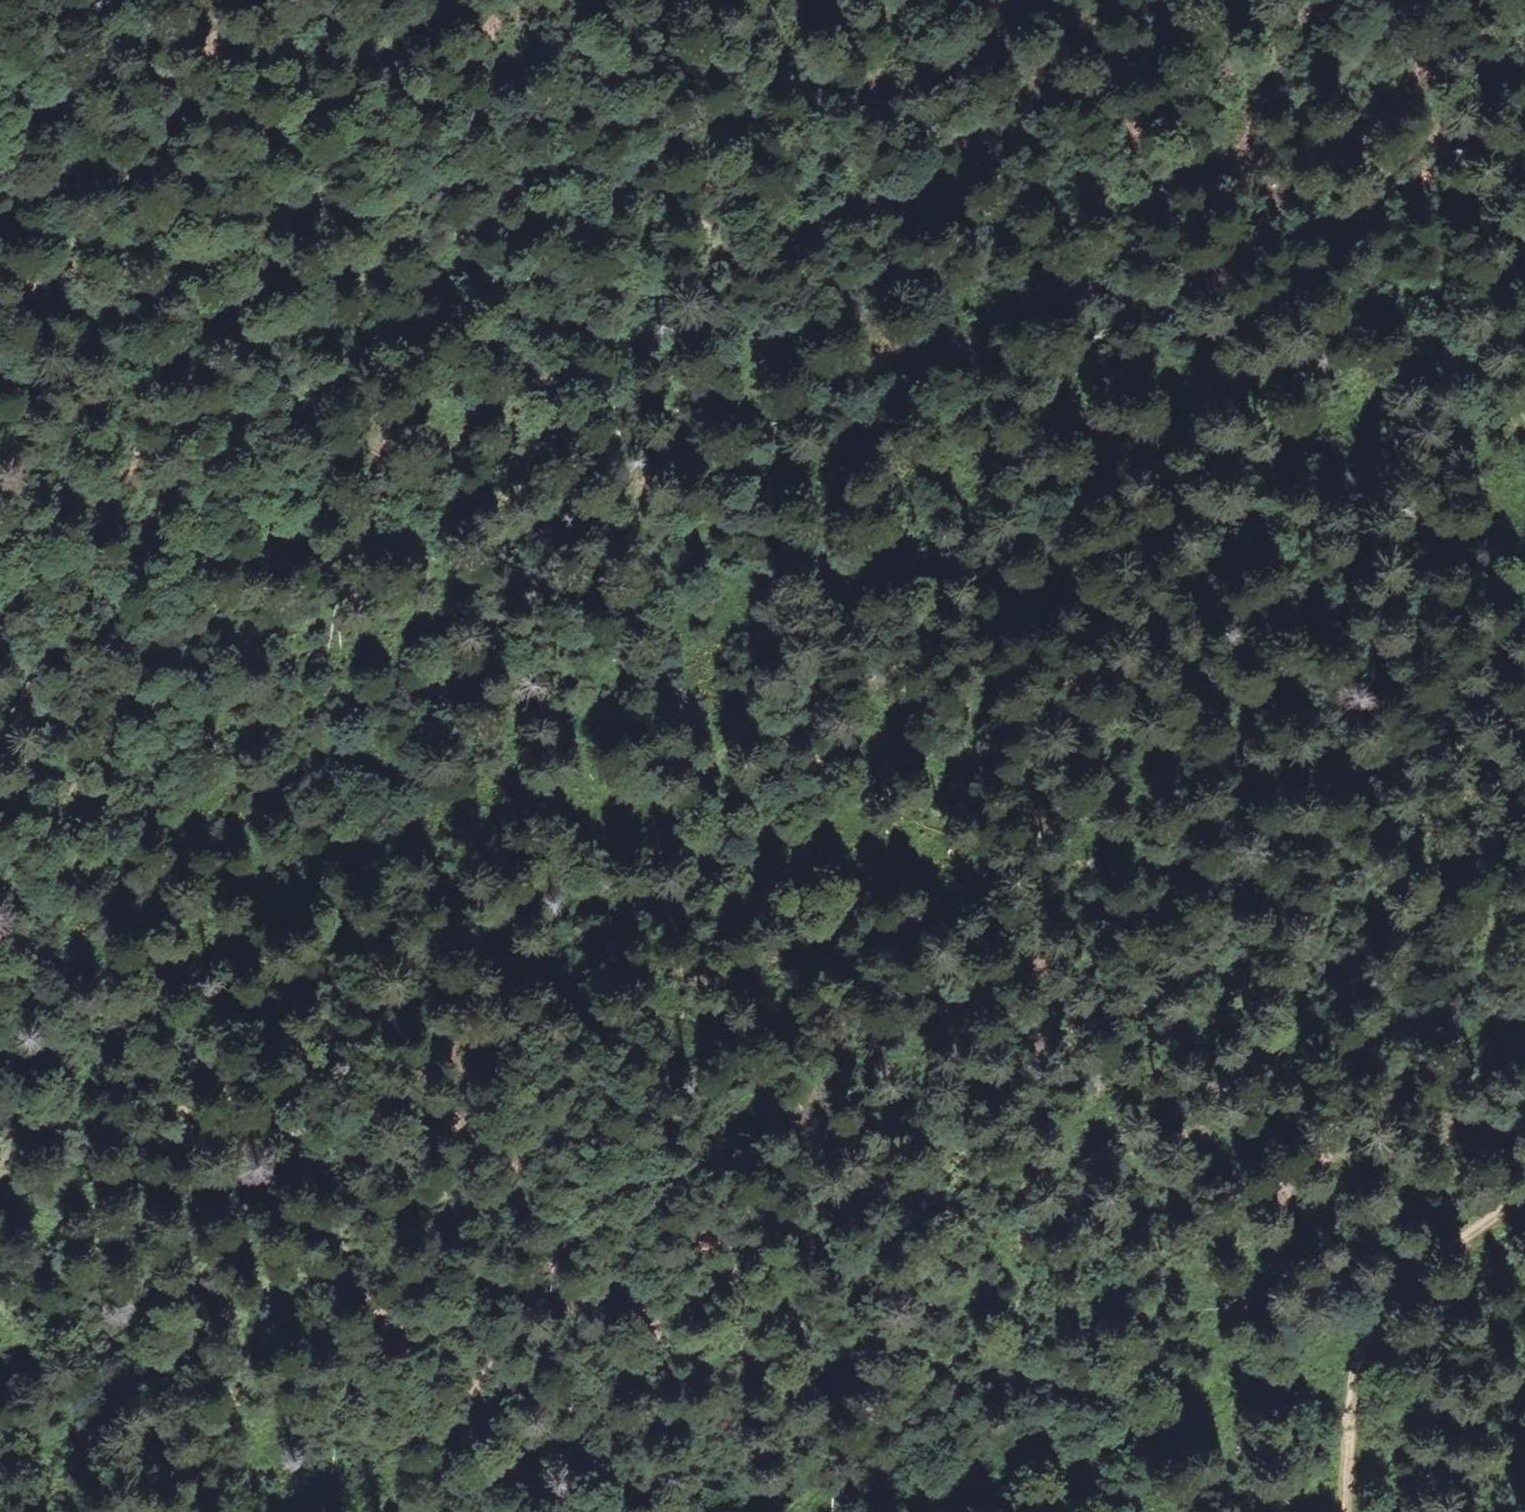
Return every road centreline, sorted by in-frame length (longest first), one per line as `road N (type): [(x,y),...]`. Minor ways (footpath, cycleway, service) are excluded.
road 1 (track): [(1524,430),(1481,366),(1449,280),(1438,223),(1439,173),(1474,87),(1465,0)]
road 2 (track): [(1348,1511),(1350,1389),(1361,1339),(1408,1269),(1524,1191)]

